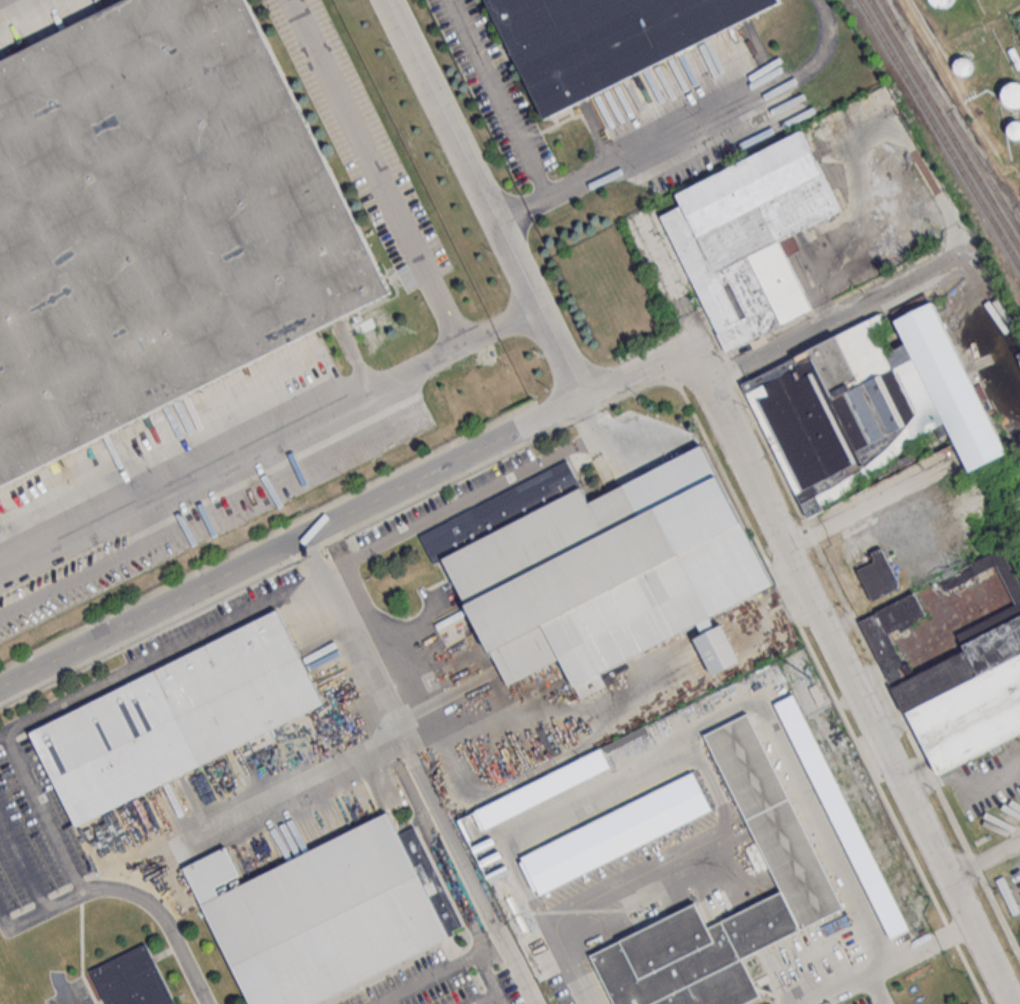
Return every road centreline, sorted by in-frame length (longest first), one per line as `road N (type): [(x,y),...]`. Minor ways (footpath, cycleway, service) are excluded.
road 1 (residential): [(1012,1003),(640,224)]
road 2 (residential): [(0,686),(638,372),(688,370),(708,380)]
road 3 (residential): [(388,0),(582,397)]
road 4 (residential): [(708,380),(972,247)]
road 5 (residential): [(793,546),(956,464)]

